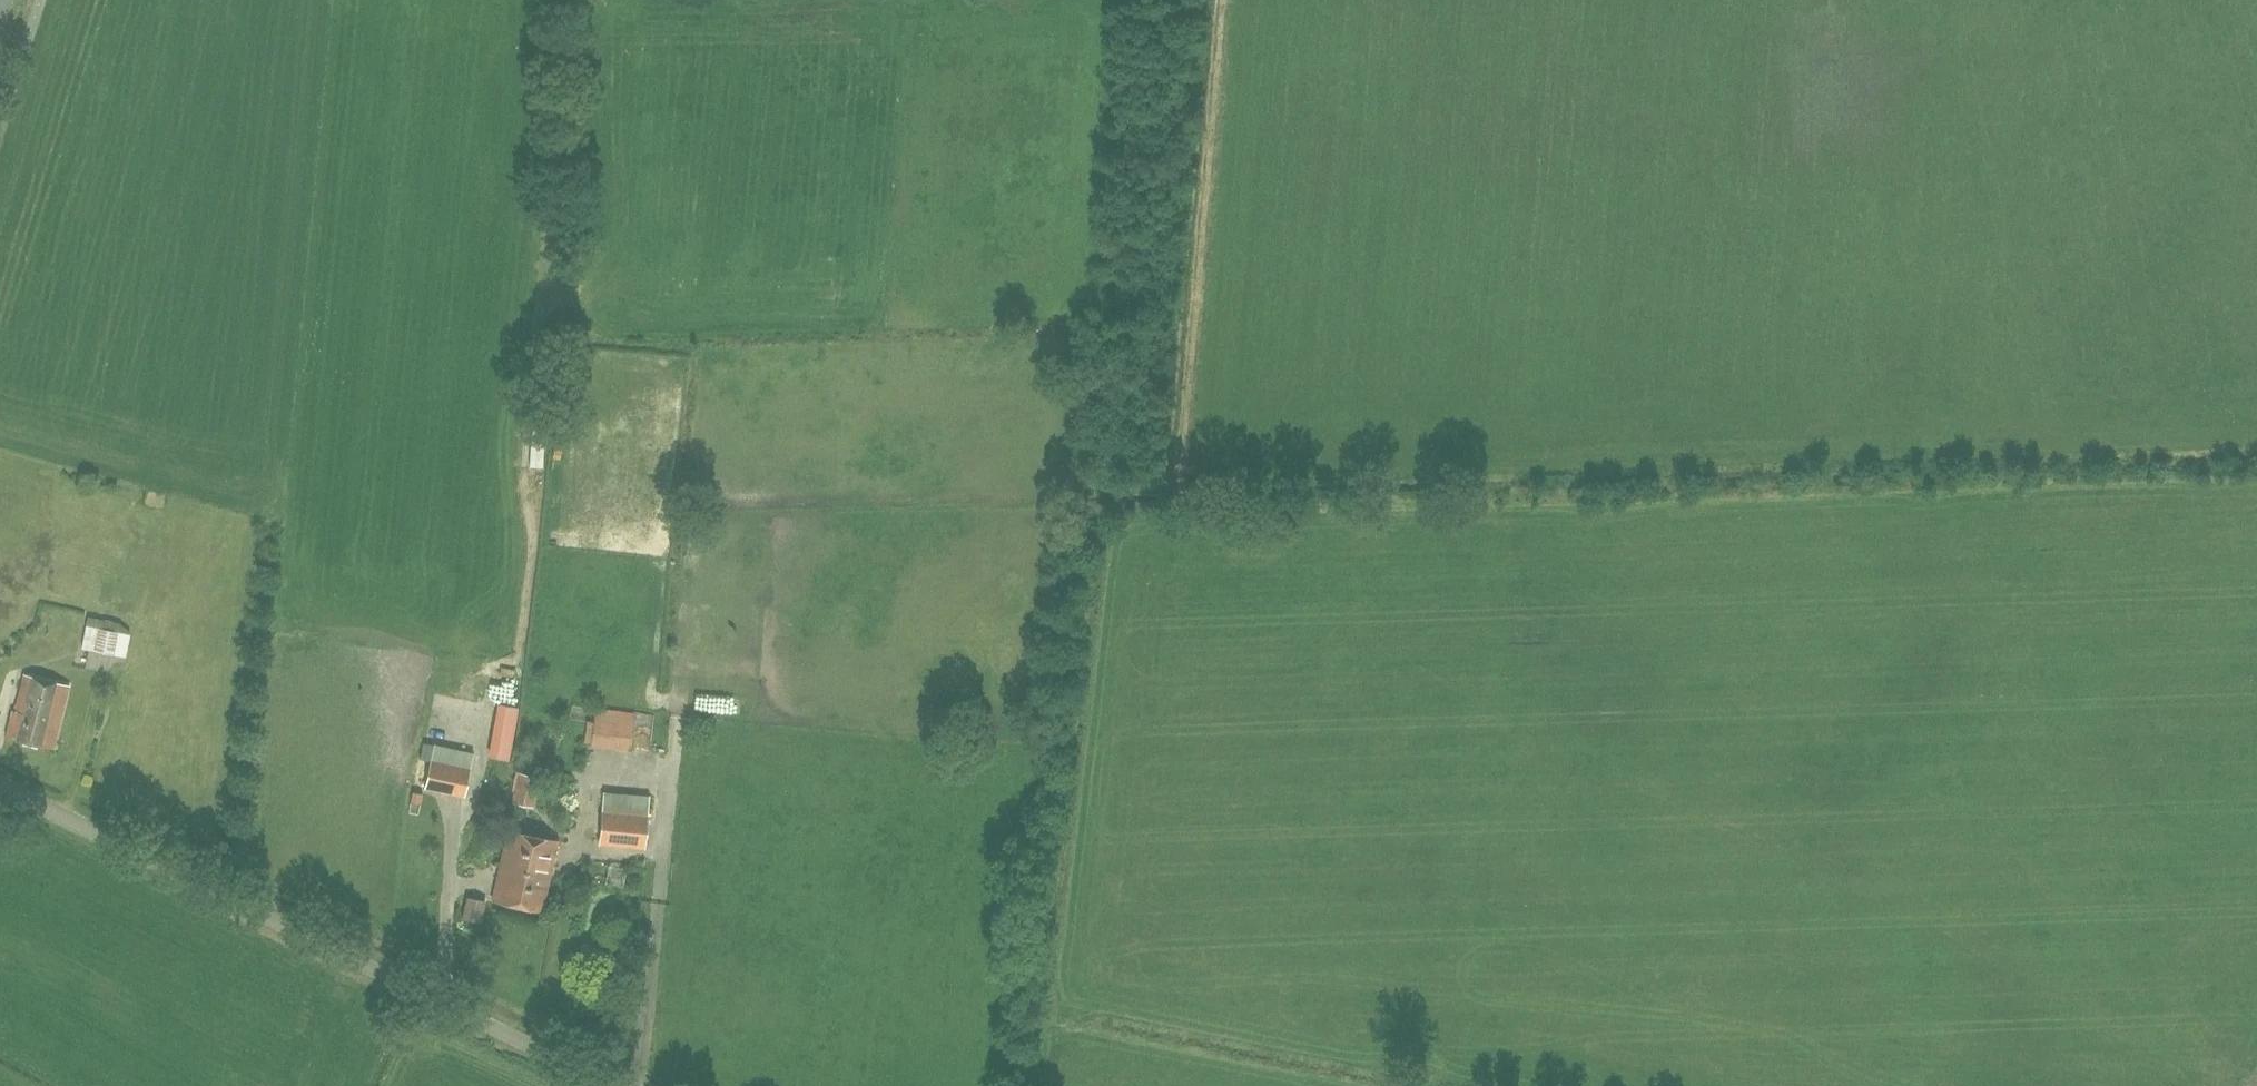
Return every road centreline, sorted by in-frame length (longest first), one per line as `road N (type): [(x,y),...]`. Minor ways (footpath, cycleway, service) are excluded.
road 1 (unclassified): [(609,1085),(0,783)]

